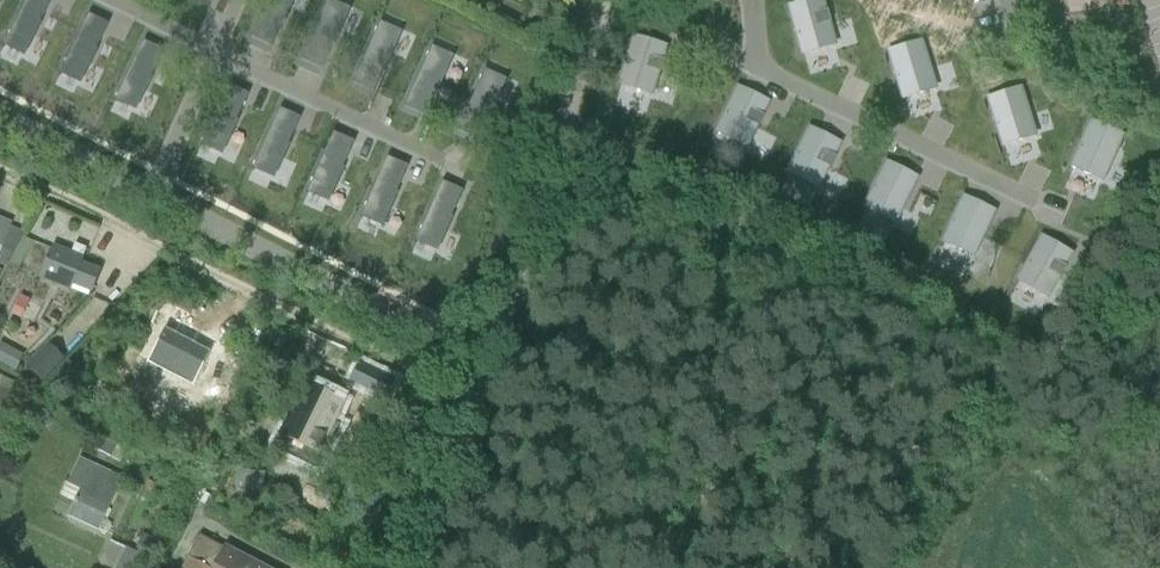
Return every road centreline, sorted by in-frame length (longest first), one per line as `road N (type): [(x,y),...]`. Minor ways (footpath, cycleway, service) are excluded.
road 1 (unclassified): [(0,169),(456,389)]
road 2 (unclassified): [(464,357),(598,10)]
road 3 (unclassified): [(464,357),(159,202)]
road 4 (unclassified): [(406,567),(456,389)]
road 5 (unclassified): [(159,202),(0,121)]
road 6 (unclassified): [(159,202),(227,55)]
road 7 (unclassified): [(106,0),(227,55)]

